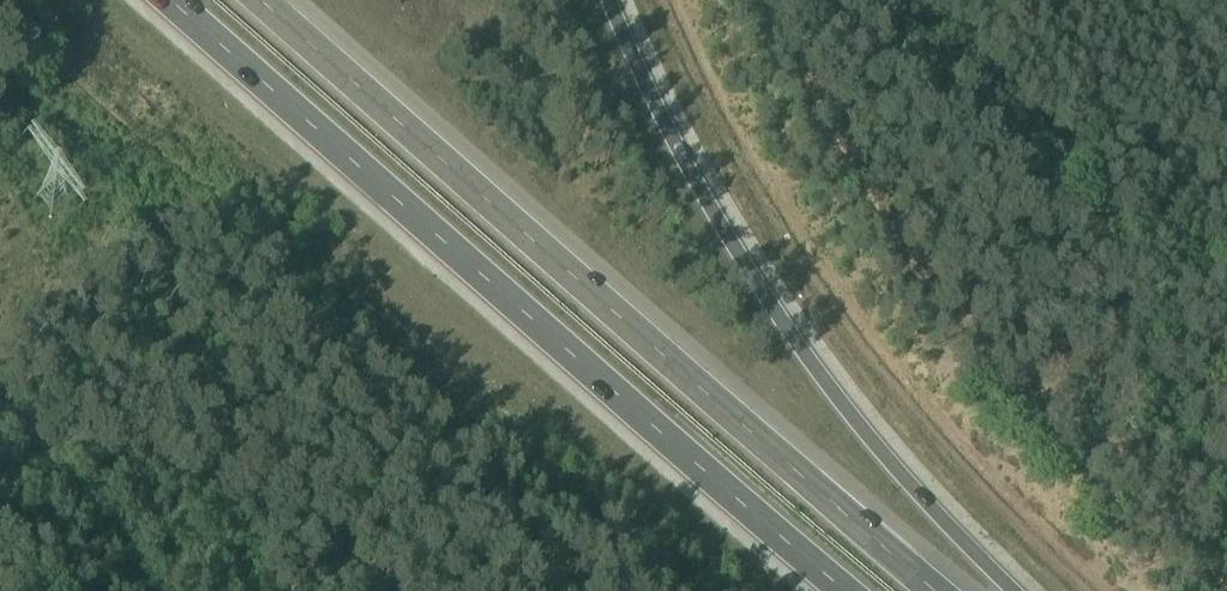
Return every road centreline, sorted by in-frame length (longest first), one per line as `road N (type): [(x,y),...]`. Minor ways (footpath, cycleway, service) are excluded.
road 1 (trunk): [(938,590),(259,0)]
road 2 (trunk): [(167,0),(843,590)]
road 3 (trunk): [(1013,590),(846,405),(754,269),(694,170),(612,0)]

